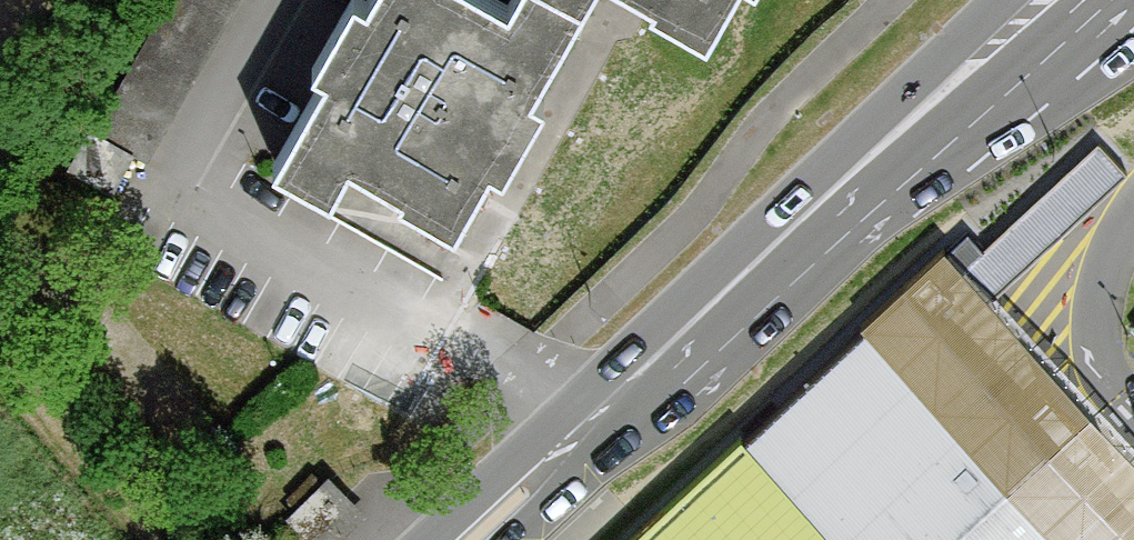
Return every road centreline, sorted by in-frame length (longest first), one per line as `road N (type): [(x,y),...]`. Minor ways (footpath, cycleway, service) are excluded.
road 1 (secondary): [(444,539),(1026,6)]
road 2 (track): [(176,539),(0,352)]
road 3 (track): [(0,147),(75,0)]

